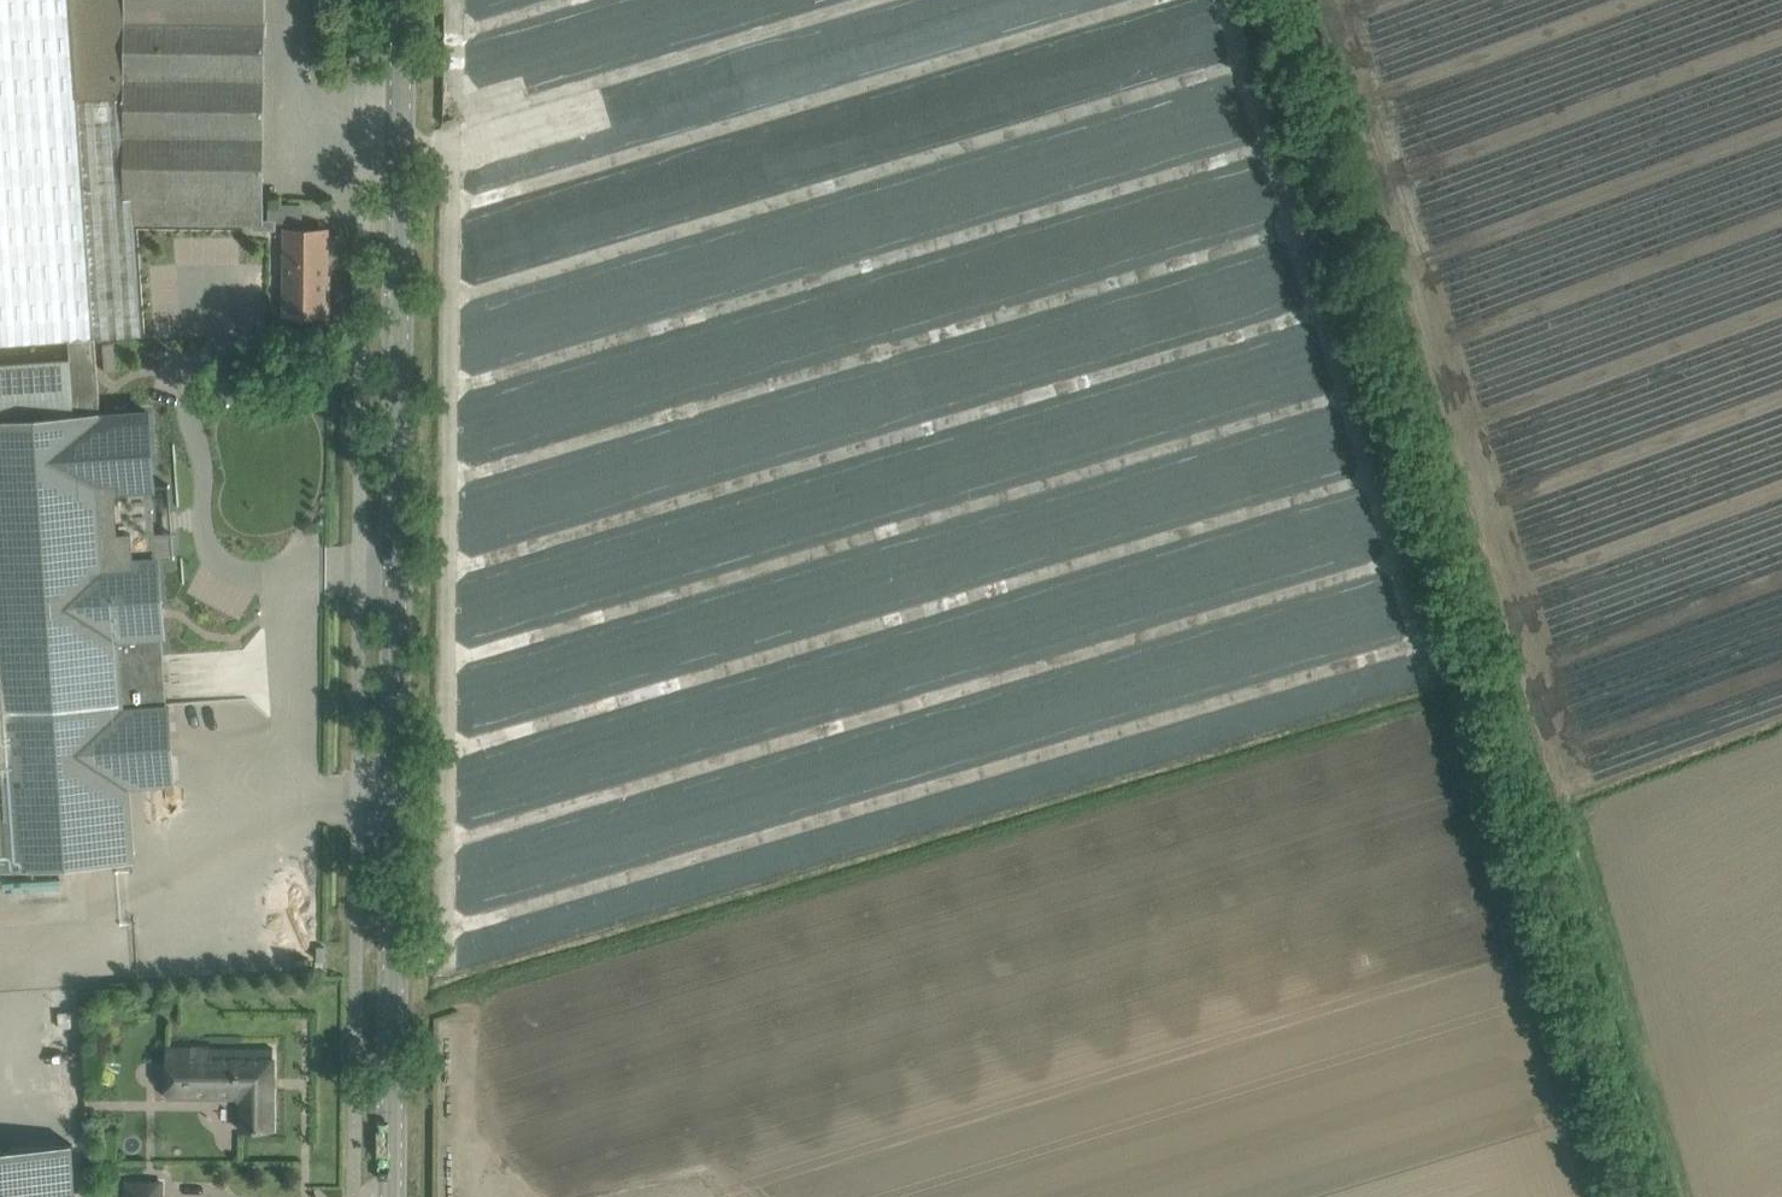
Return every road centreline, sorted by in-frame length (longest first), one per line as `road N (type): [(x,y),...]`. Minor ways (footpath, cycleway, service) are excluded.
road 1 (tertiary): [(392,1196),(403,0)]

